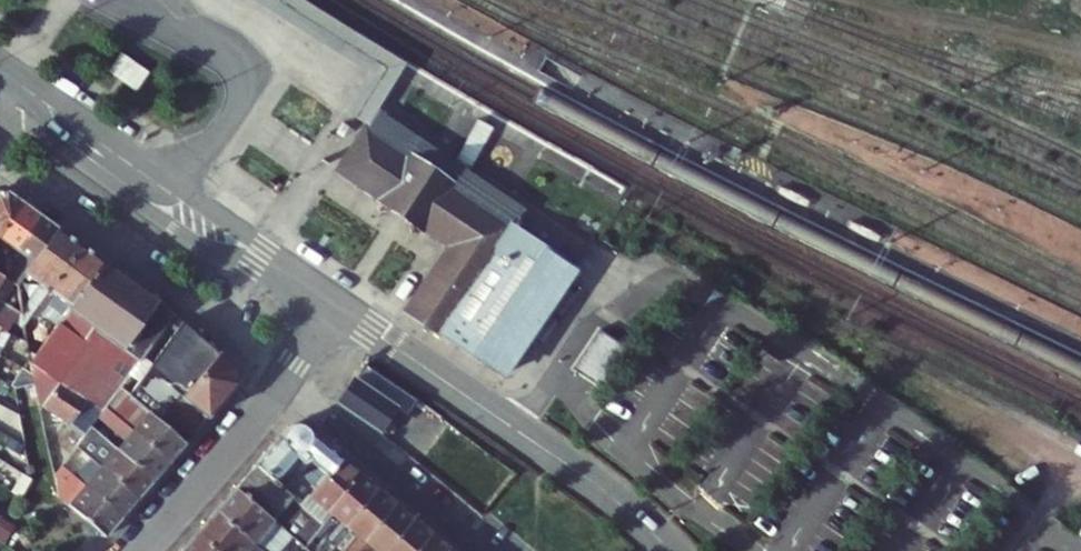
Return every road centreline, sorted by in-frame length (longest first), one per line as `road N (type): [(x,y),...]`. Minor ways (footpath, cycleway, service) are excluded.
road 1 (residential): [(334,305),(604,488),(673,550)]
road 2 (tertiary): [(334,305),(31,94)]
road 3 (residential): [(281,381),(487,550)]
road 4 (tertiary): [(281,381),(143,550)]

